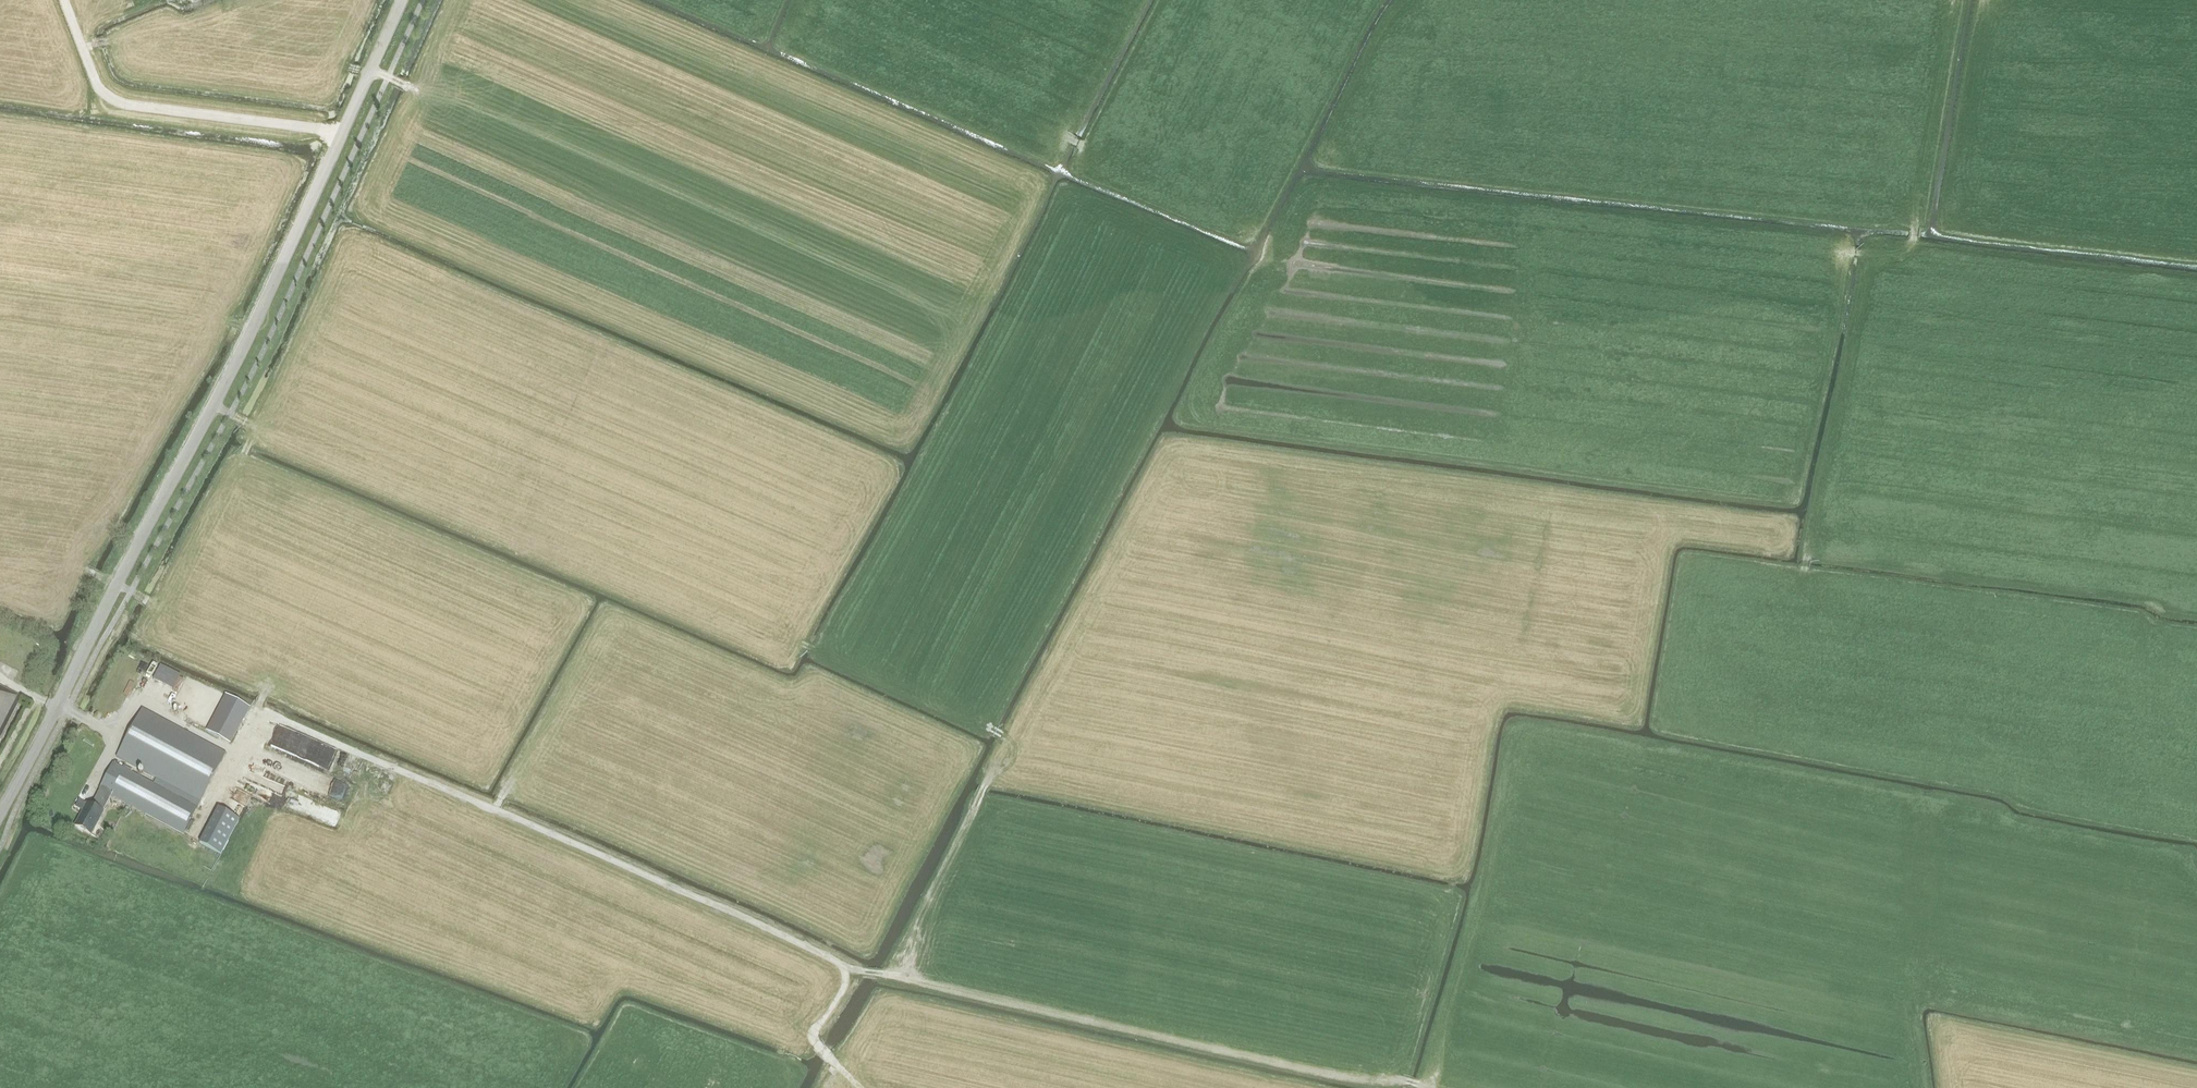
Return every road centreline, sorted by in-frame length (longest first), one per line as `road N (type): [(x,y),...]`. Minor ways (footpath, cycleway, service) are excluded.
road 1 (secondary): [(0,813),(238,358),(403,0)]
road 2 (track): [(861,1087),(814,1038),(845,987),(839,962),(257,708)]

